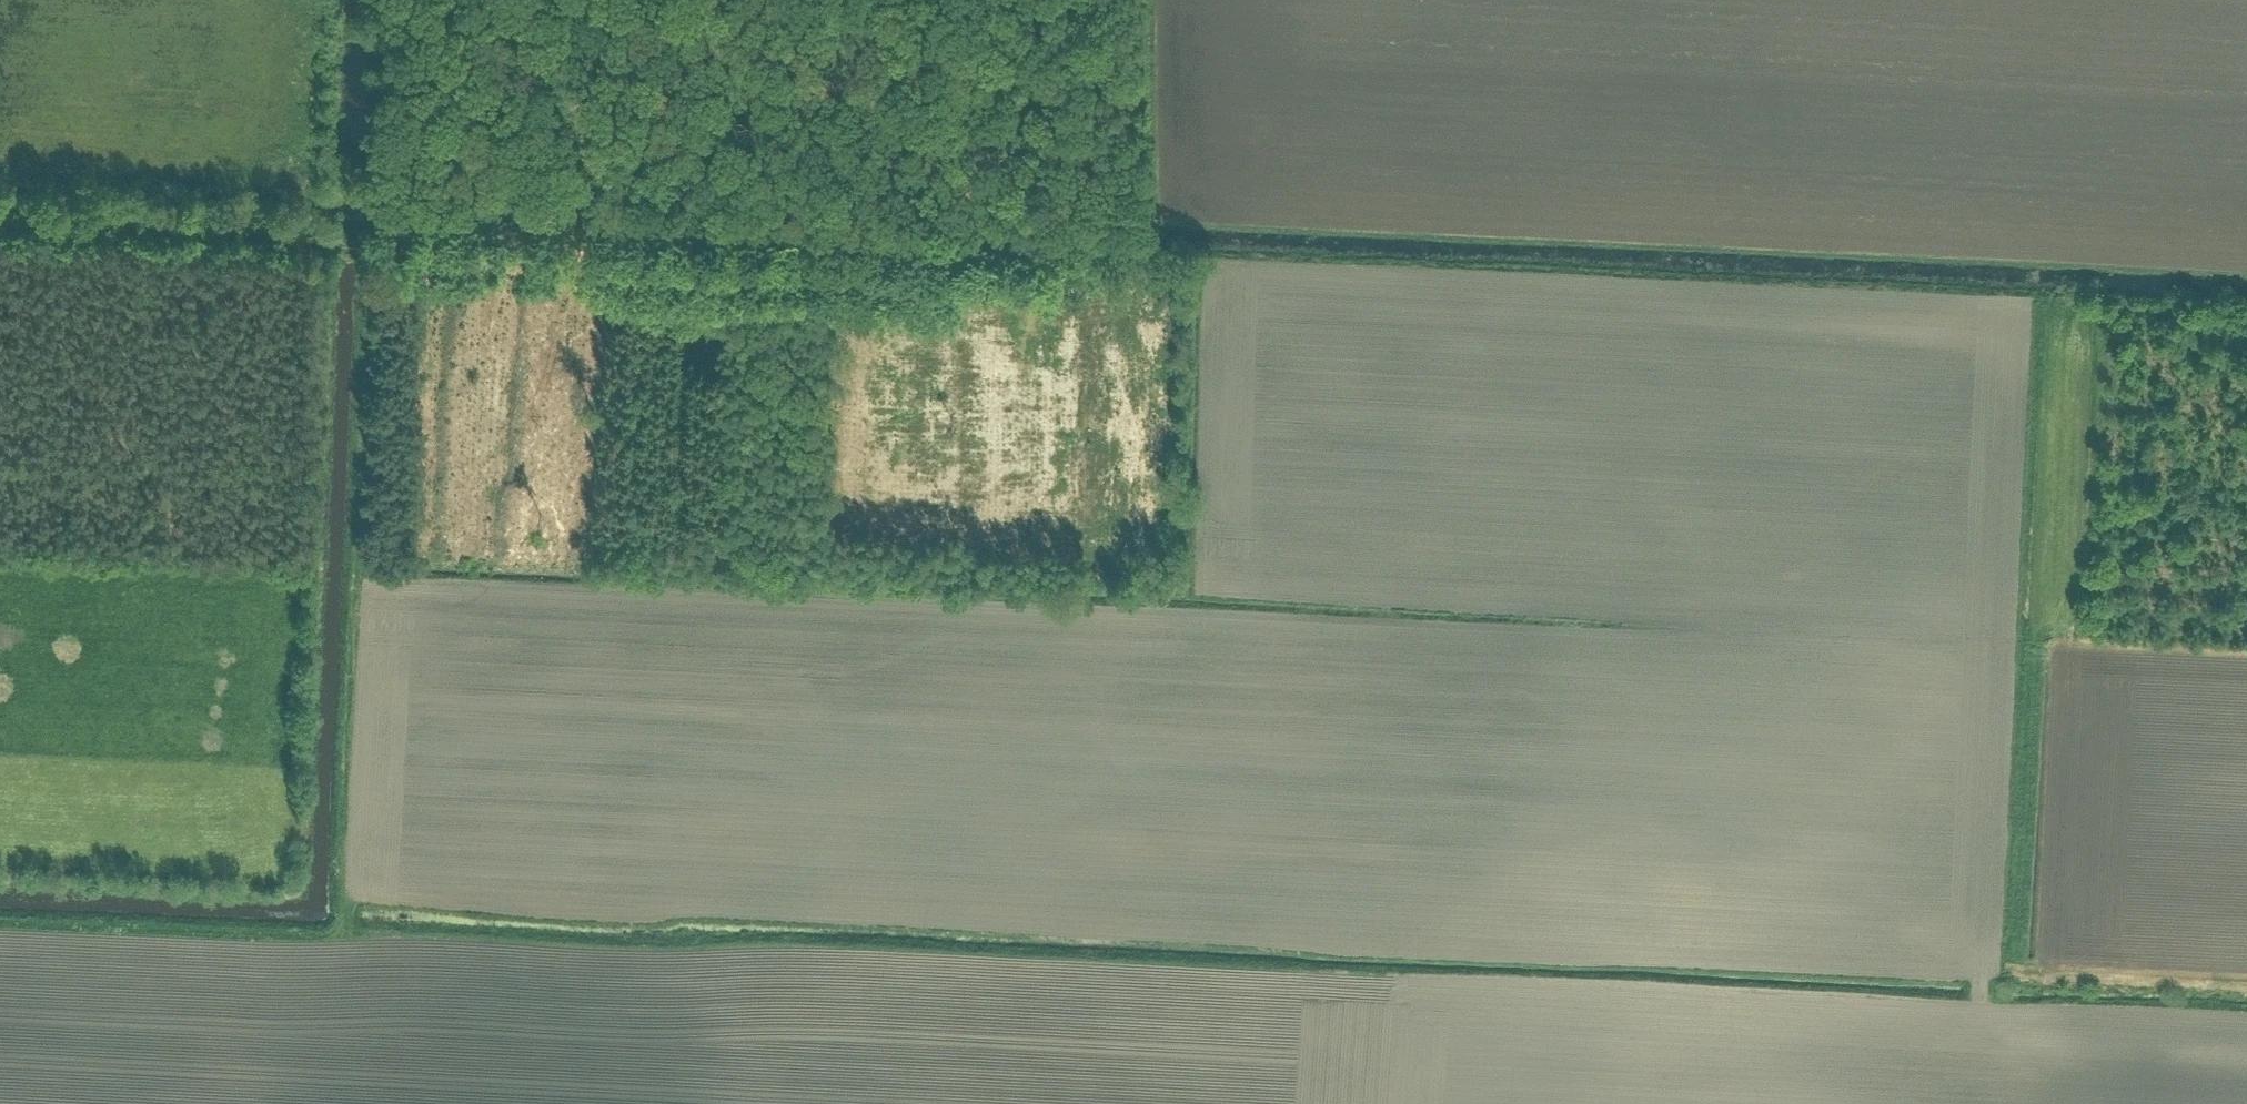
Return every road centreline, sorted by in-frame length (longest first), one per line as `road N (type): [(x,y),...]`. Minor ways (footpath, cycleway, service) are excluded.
road 1 (track): [(379,0),(370,241),(0,228)]

